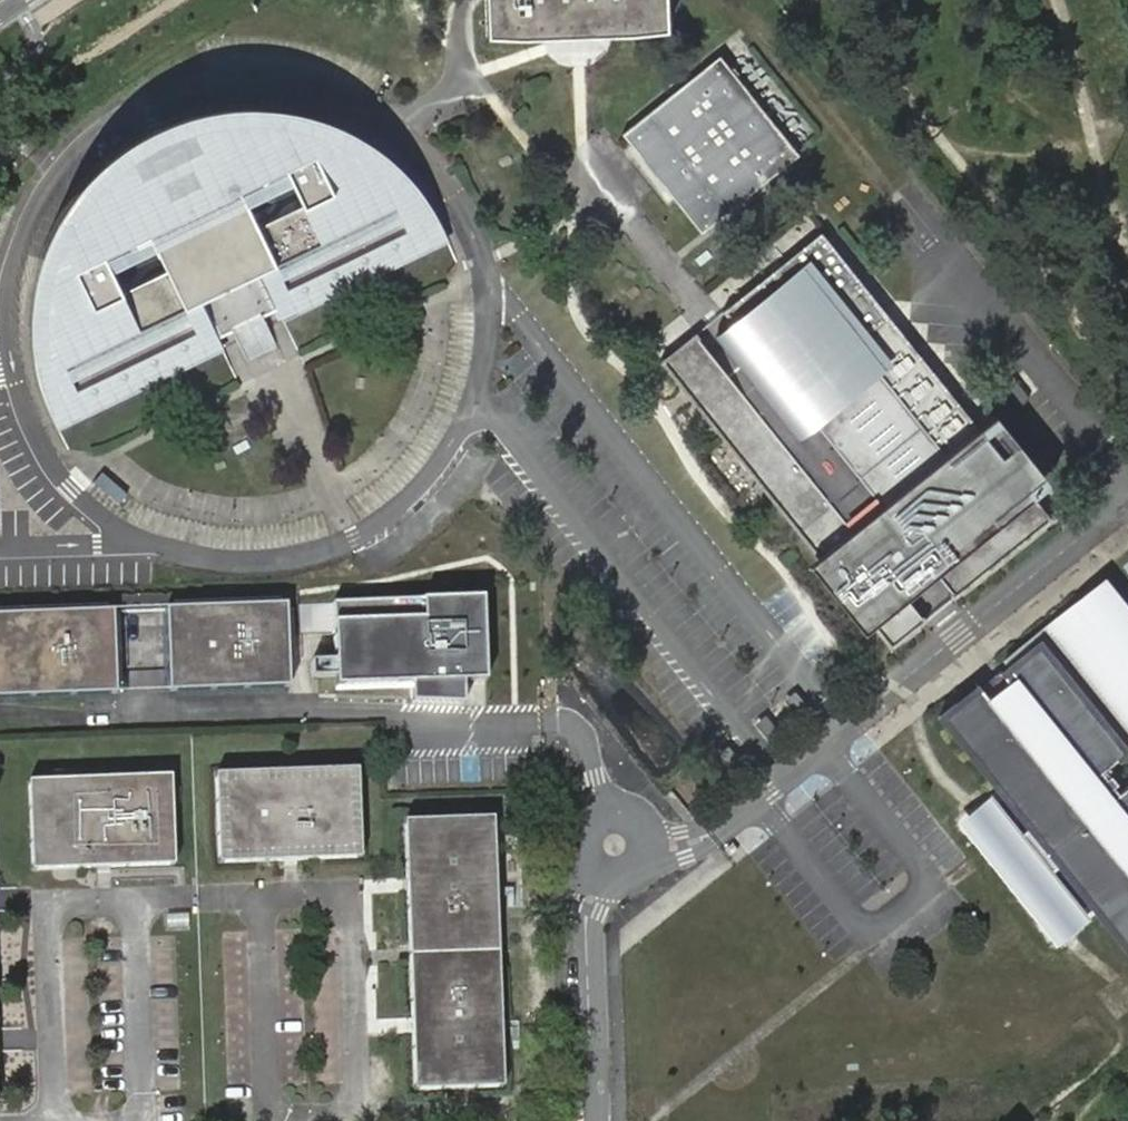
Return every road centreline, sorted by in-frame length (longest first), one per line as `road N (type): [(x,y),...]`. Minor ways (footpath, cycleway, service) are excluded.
road 1 (unclassified): [(616,843),(585,906),(593,1120)]

